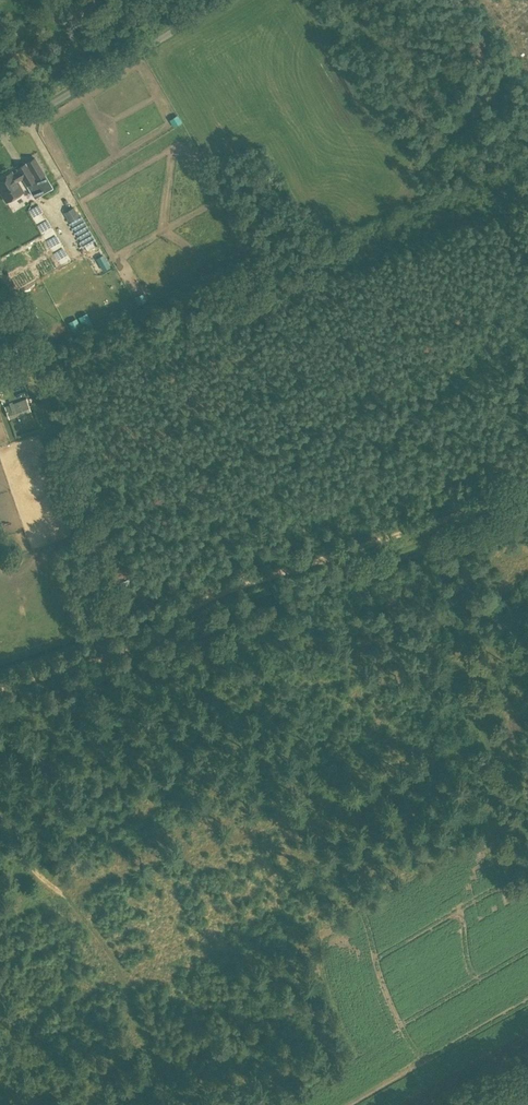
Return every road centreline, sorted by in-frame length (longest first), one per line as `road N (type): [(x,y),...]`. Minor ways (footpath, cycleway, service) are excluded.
road 1 (track): [(527,502),(214,603),(0,683)]
road 2 (track): [(177,1104),(108,957),(24,865),(0,809)]
road 3 (unclassified): [(0,135),(224,0)]

